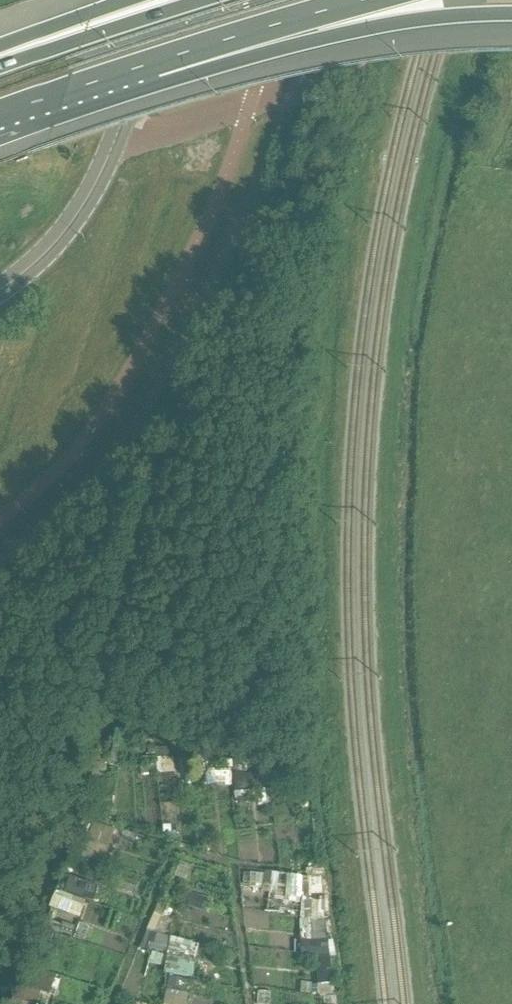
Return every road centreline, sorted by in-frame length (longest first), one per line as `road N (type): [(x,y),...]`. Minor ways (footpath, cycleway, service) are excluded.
road 1 (motorway): [(150,62),(511,13)]
road 2 (secondary): [(163,0),(96,176),(72,219),(0,288)]
road 3 (motorway): [(150,62),(359,0)]
road 4 (motorway): [(202,0),(0,66)]
road 5 (trunk): [(0,114),(150,62)]
road 6 (motorway): [(124,0),(0,46)]

